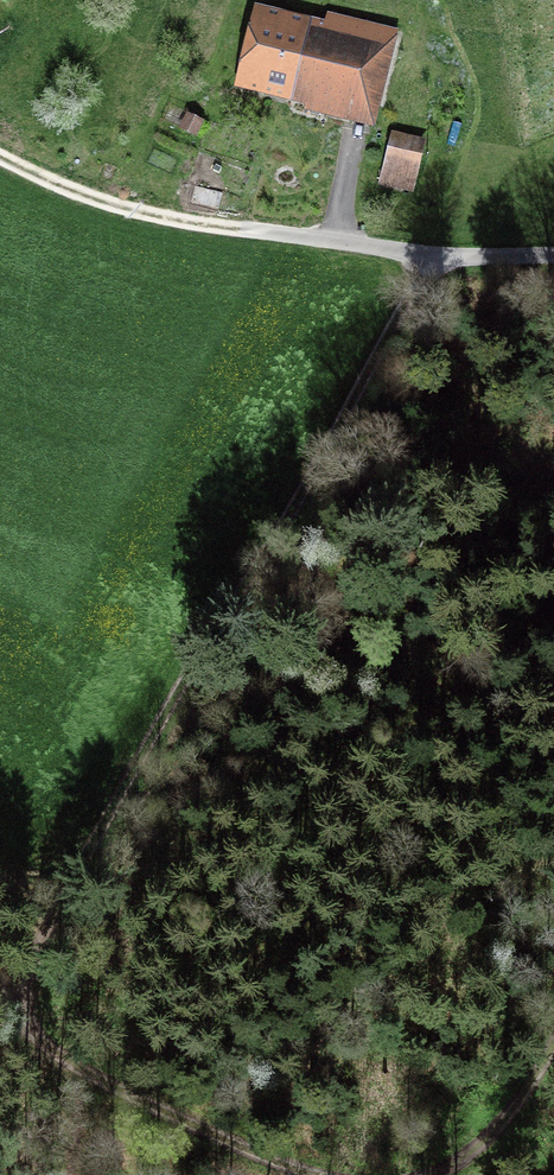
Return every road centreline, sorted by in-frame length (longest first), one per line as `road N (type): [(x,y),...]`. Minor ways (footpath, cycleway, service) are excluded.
road 1 (track): [(12,1021),(428,257)]
road 2 (residential): [(553,250),(428,257),(245,237)]
road 3 (track): [(0,168),(128,221),(245,237)]
road 4 (track): [(289,1174),(75,1071)]
road 5 (track): [(553,1042),(511,1114),(441,1174)]

